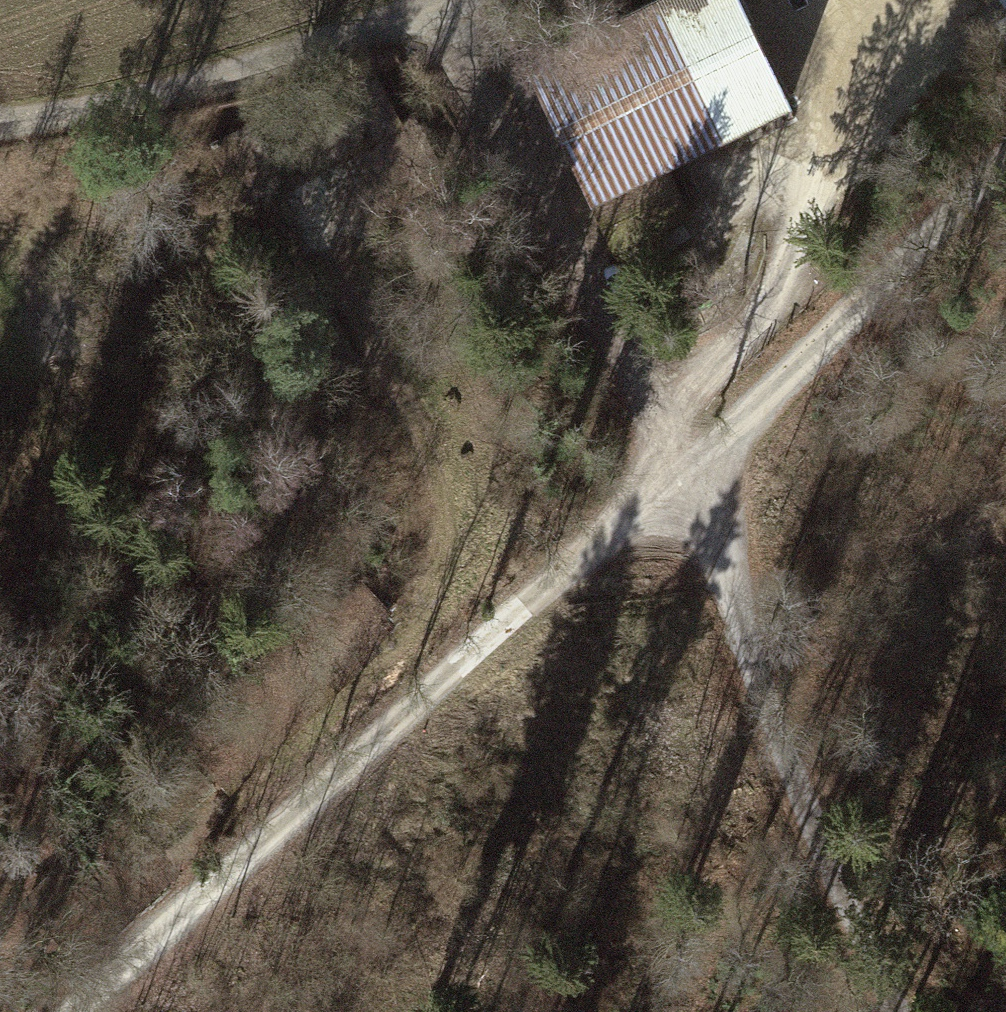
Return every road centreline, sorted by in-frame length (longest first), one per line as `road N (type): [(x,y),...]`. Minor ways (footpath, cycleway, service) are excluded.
road 1 (track): [(1005,164),(60,1011)]
road 2 (track): [(283,147),(420,434),(436,486),(439,553),(427,595),(402,630),(161,848)]
road 3 (track): [(897,1011),(775,736),(680,462)]
road 4 (track): [(423,0),(680,462)]
road 5 (track): [(659,425),(765,306),(817,174),(894,91),(910,39),(905,0)]
road 6 (track): [(0,114),(180,82),(423,0)]
road 7 (track): [(330,250),(513,161)]

